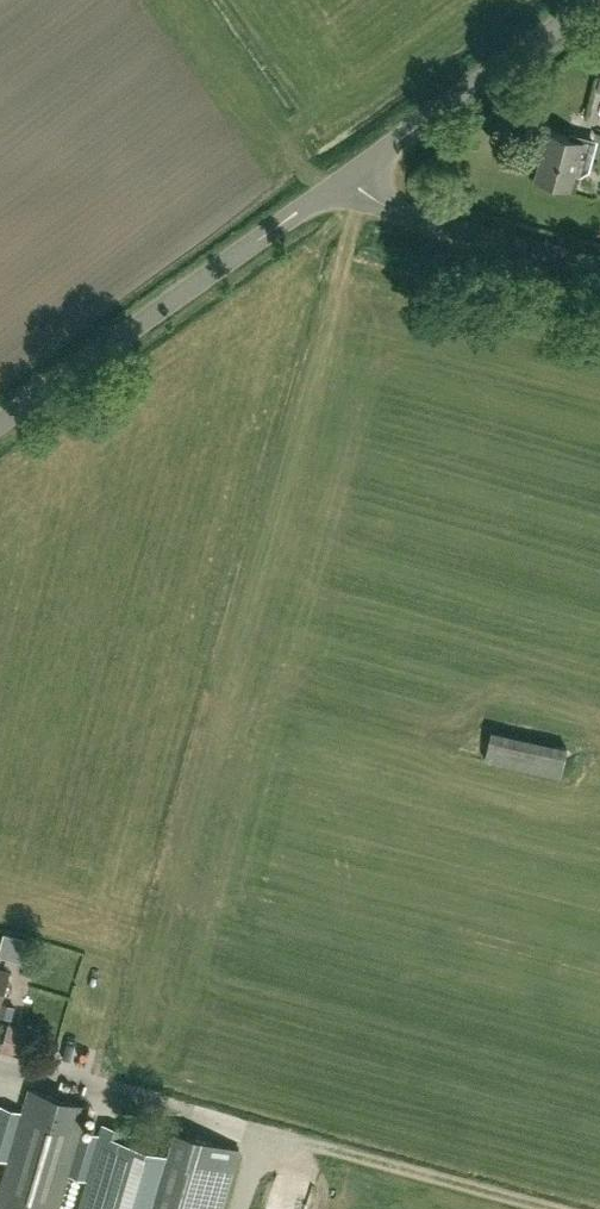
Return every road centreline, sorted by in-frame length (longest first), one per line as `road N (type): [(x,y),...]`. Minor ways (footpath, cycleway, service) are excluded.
road 1 (unclassified): [(0,423),(354,173)]
road 2 (unclassified): [(354,173),(592,0)]
road 3 (unclassified): [(599,266),(394,211),(354,173)]

